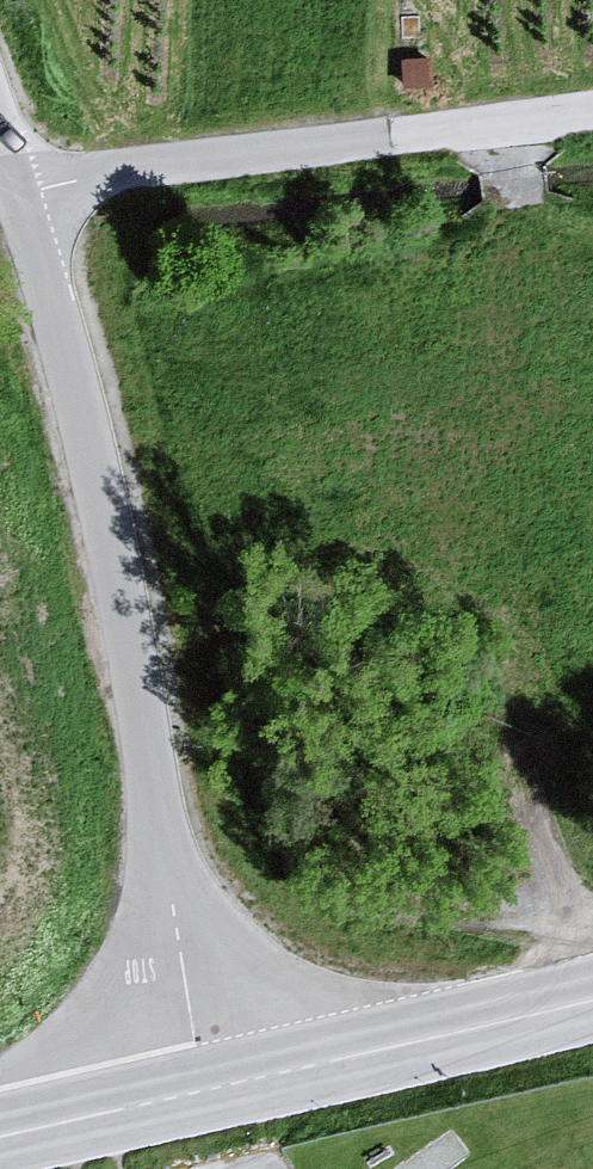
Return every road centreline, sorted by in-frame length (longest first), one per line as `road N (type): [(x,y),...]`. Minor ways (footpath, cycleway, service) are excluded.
road 1 (unclassified): [(203,1093),(112,565),(20,196)]
road 2 (residential): [(20,196),(128,172),(592,120)]
road 3 (tertiary): [(203,1093),(592,1002)]
road 4 (tertiary): [(0,1139),(203,1093)]

